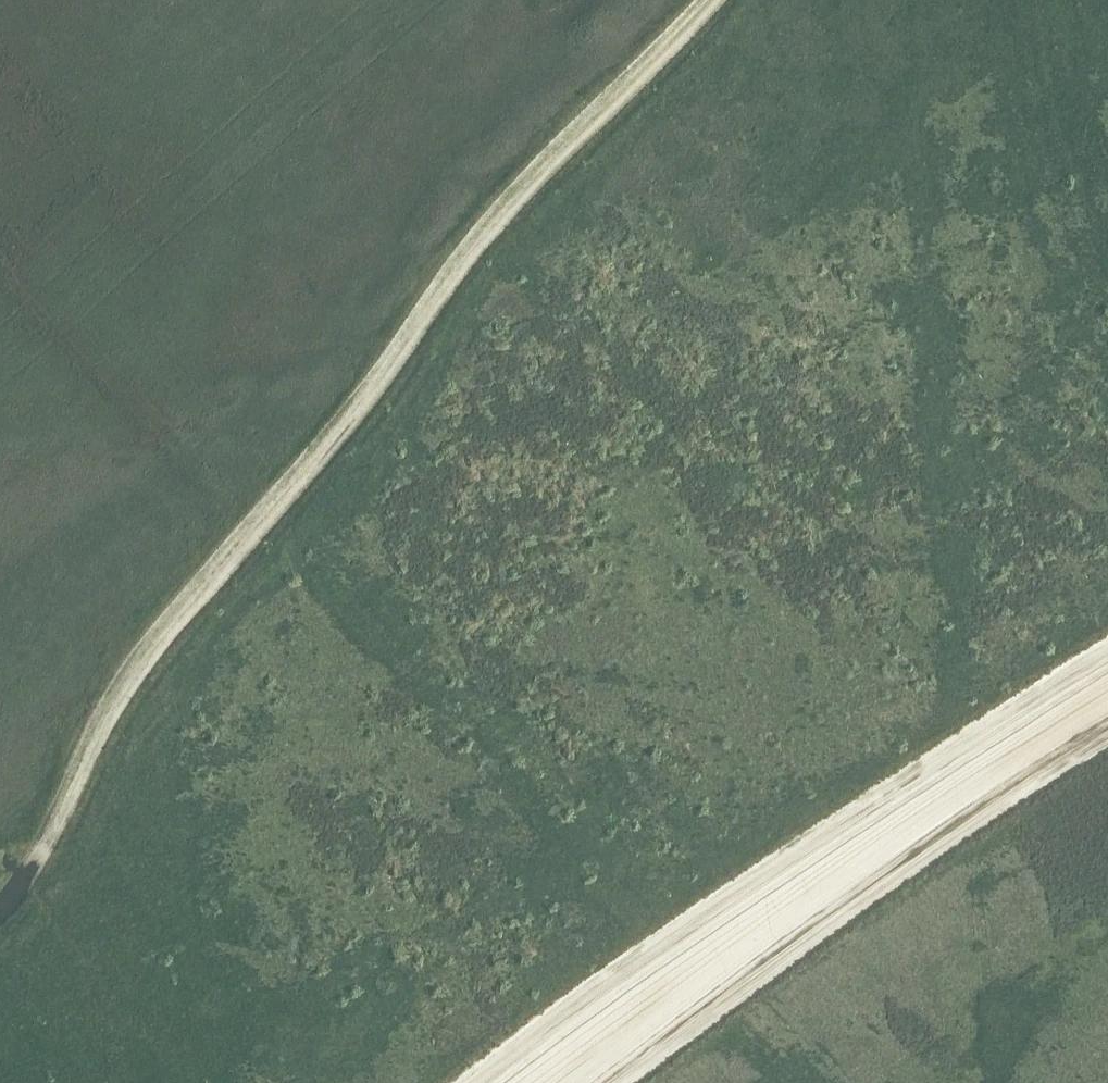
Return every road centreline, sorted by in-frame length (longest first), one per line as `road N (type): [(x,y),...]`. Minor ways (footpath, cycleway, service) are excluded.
road 1 (track): [(0,896),(32,855),(102,727),(207,590),(458,283),(707,0)]

